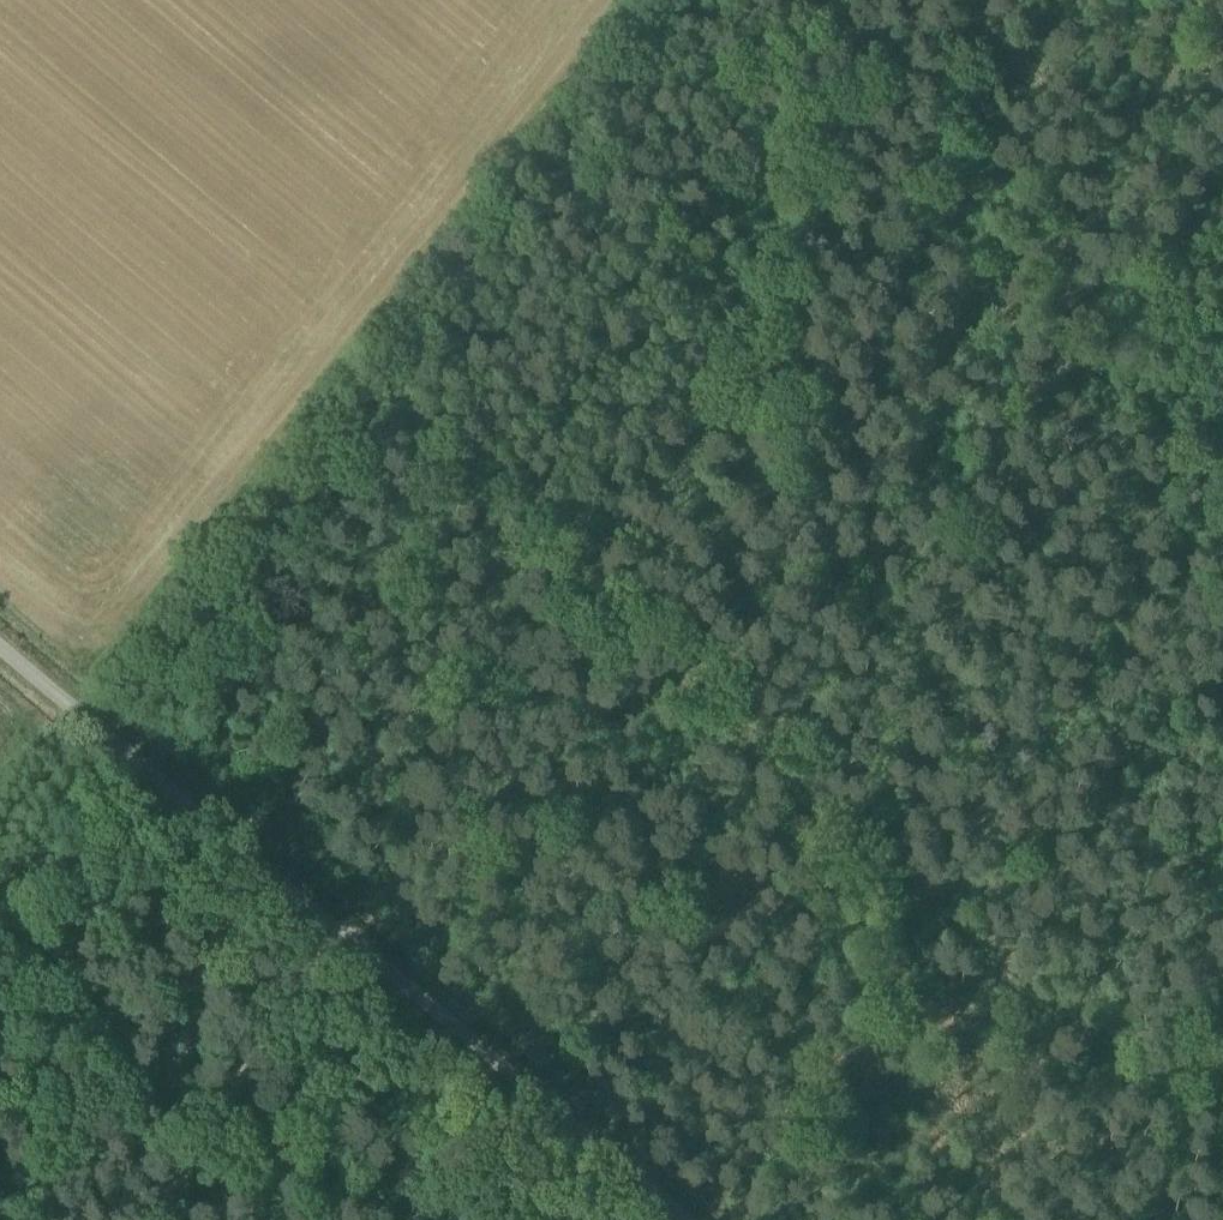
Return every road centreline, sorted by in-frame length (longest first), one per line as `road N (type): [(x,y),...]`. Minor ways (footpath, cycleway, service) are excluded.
road 1 (track): [(163,1219),(305,952),(329,924)]

